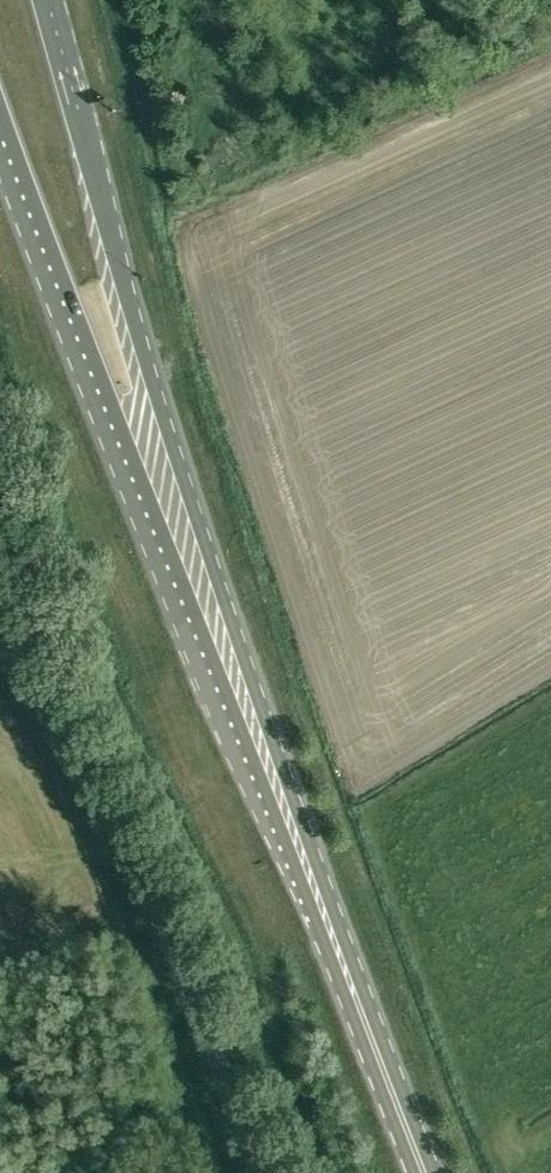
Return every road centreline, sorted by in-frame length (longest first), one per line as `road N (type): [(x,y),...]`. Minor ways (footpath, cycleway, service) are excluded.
road 1 (primary): [(308,864),(130,304),(48,0)]
road 2 (primary): [(0,109),(232,707),(308,864)]
road 3 (unclassified): [(266,1172),(180,966),(68,748),(0,640)]
road 4 (track): [(214,242),(550,87)]
road 5 (primary): [(308,864),(424,1172)]

